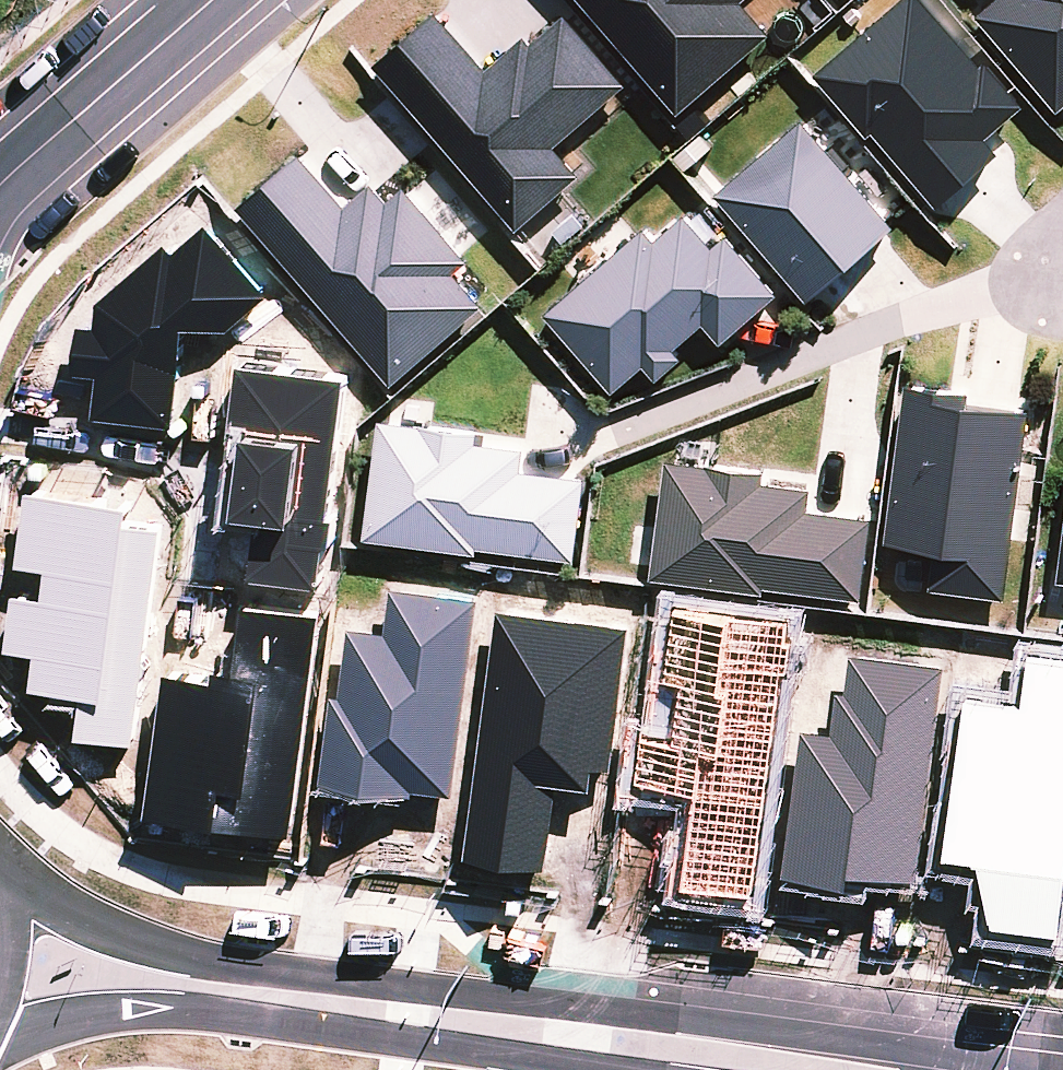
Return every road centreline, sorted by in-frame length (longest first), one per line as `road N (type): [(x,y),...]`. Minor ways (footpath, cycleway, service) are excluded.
road 1 (secondary): [(0,884),(106,929),(238,968),(1050,1069)]
road 2 (secondary): [(601,1069),(159,1011),(0,1037)]
road 3 (tertiary): [(0,186),(214,0)]

